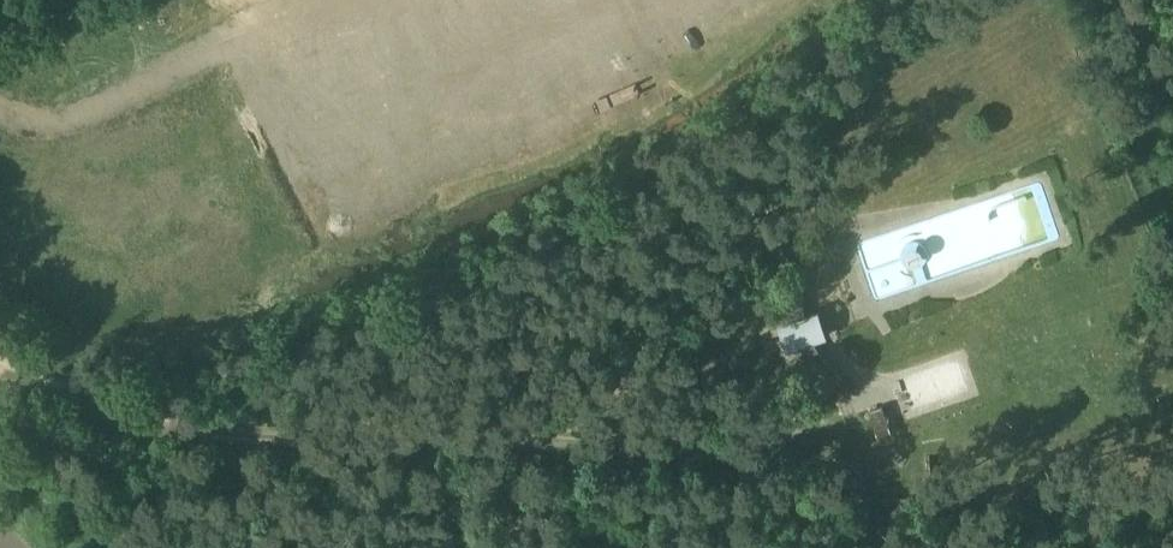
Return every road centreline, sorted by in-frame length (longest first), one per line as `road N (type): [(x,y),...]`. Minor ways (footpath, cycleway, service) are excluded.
road 1 (track): [(340,411),(466,399),(690,409),(794,396)]
road 2 (unclassified): [(0,348),(65,381),(181,419)]

